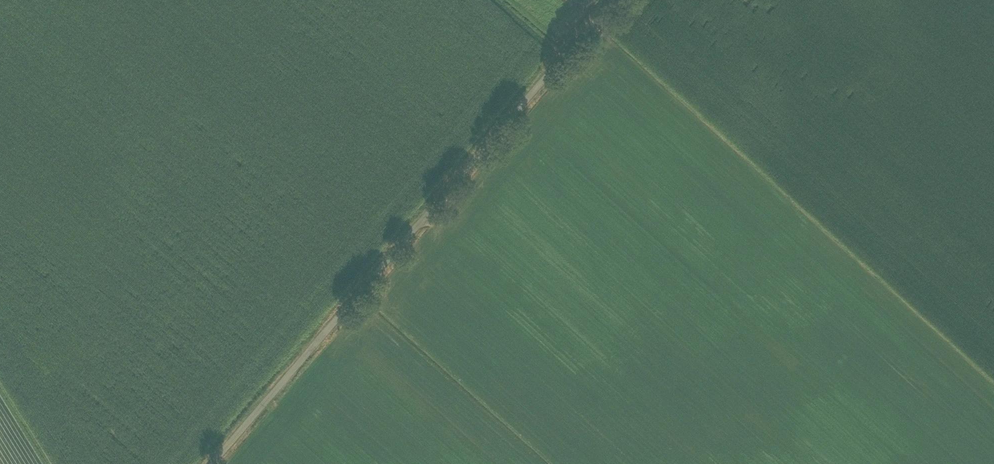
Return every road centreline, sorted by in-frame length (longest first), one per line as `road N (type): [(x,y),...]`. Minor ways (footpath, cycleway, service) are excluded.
road 1 (unclassified): [(210,463),(613,0)]

